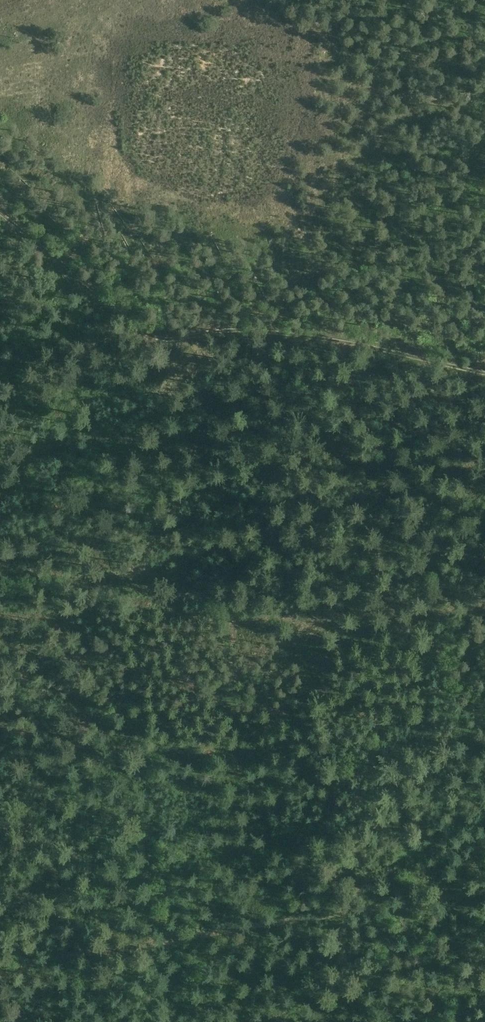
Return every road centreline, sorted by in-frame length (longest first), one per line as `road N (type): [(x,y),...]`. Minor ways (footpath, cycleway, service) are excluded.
road 1 (track): [(484,368),(266,323),(176,338),(138,329),(0,215)]

